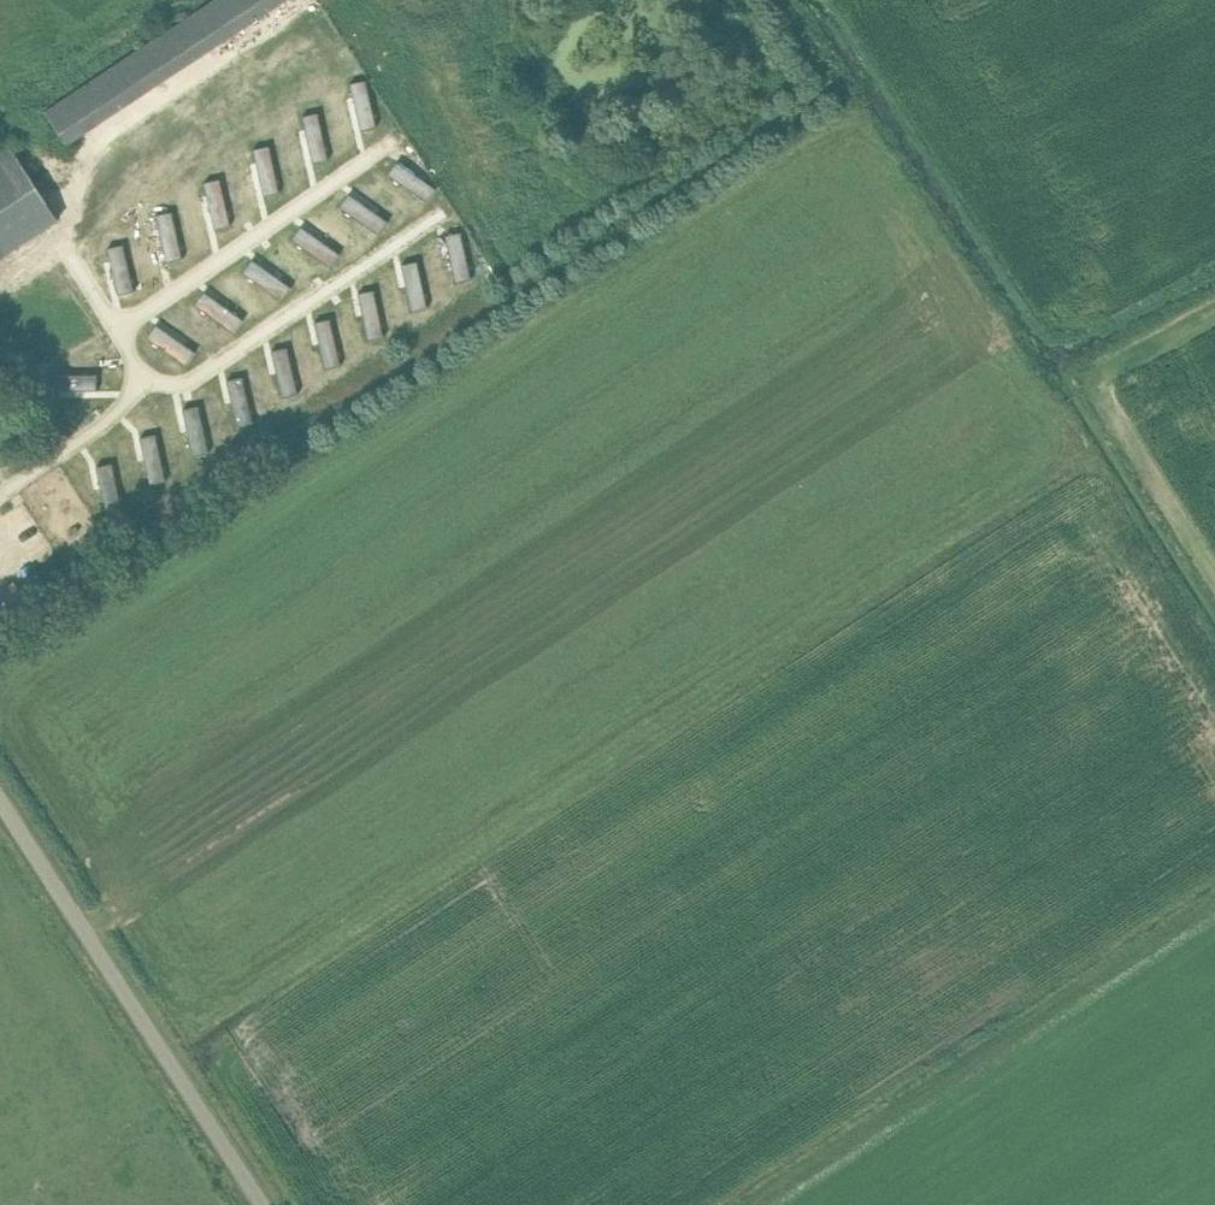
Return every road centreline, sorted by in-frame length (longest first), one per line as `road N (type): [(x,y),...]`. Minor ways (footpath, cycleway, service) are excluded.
road 1 (unclassified): [(276,1204),(0,779)]

